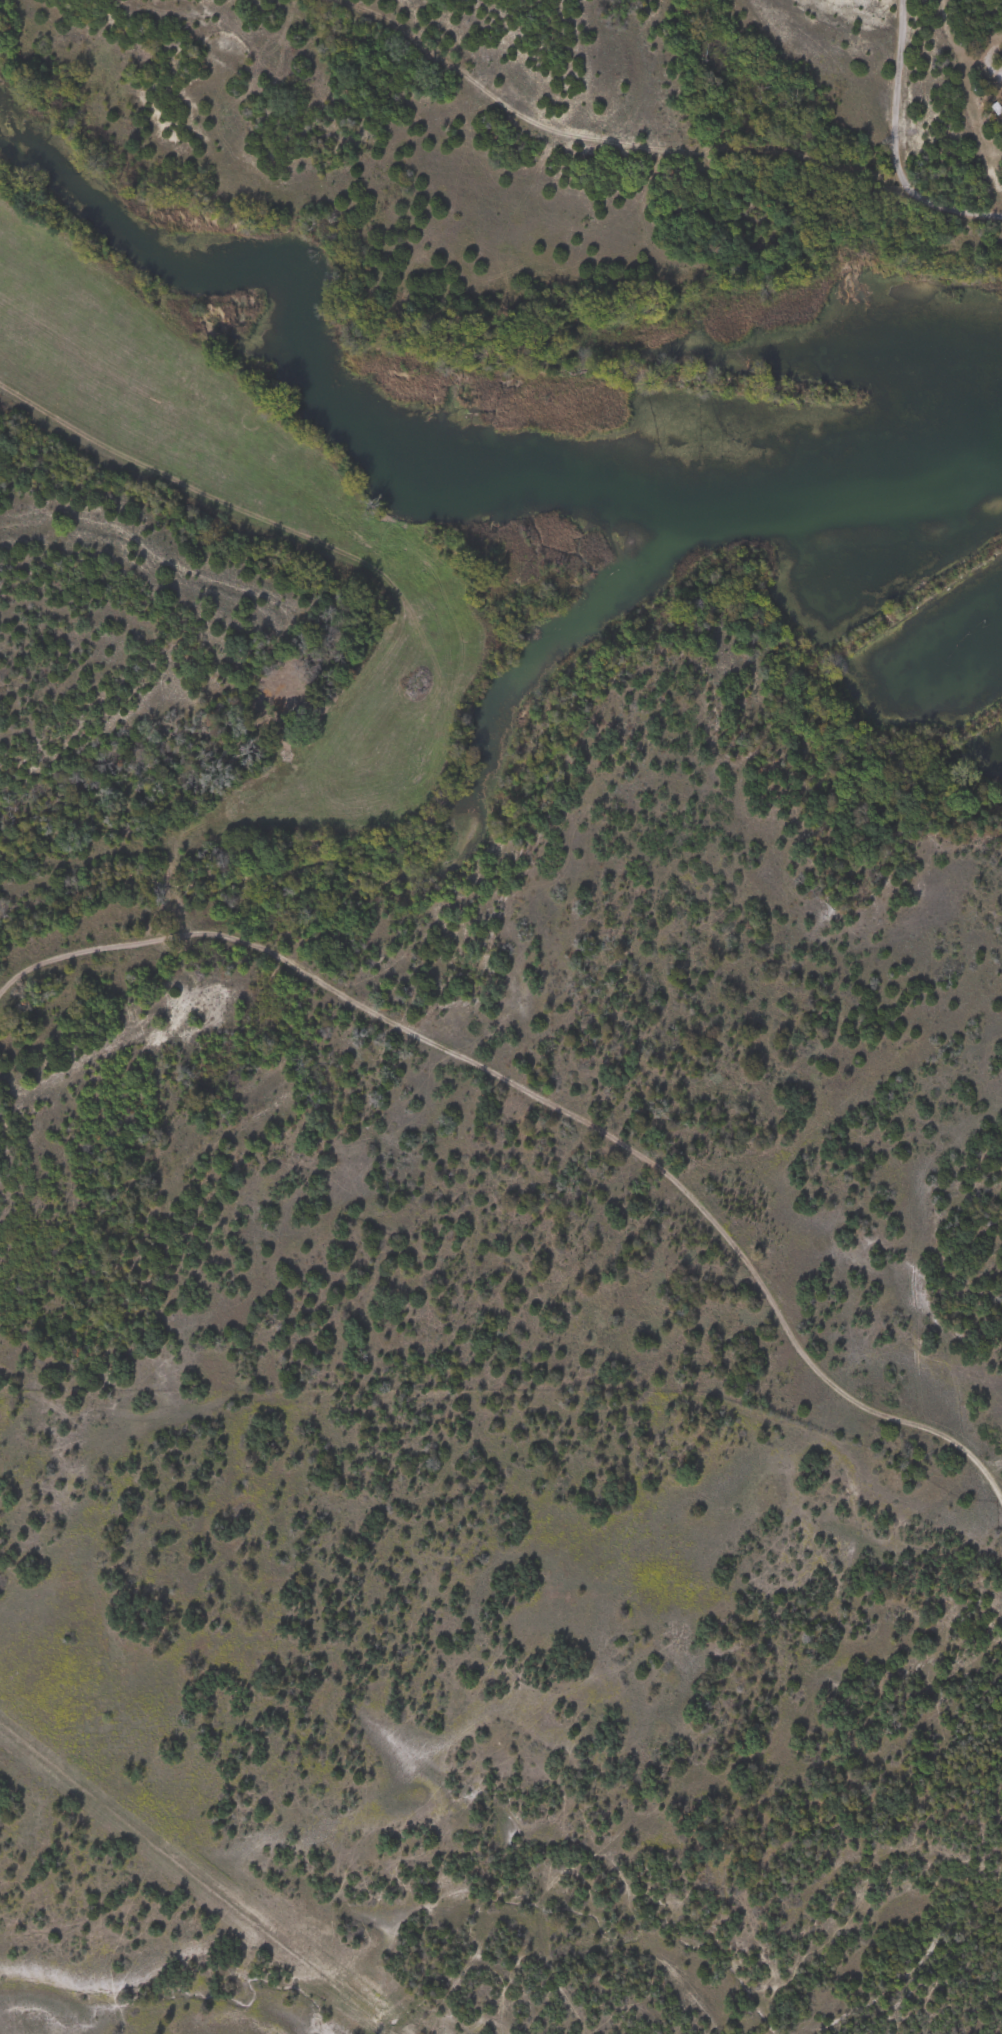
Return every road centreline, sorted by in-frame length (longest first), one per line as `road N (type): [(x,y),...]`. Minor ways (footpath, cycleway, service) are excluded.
road 1 (residential): [(886,0),(881,147)]
road 2 (residential): [(881,147),(910,191),(1001,210)]

